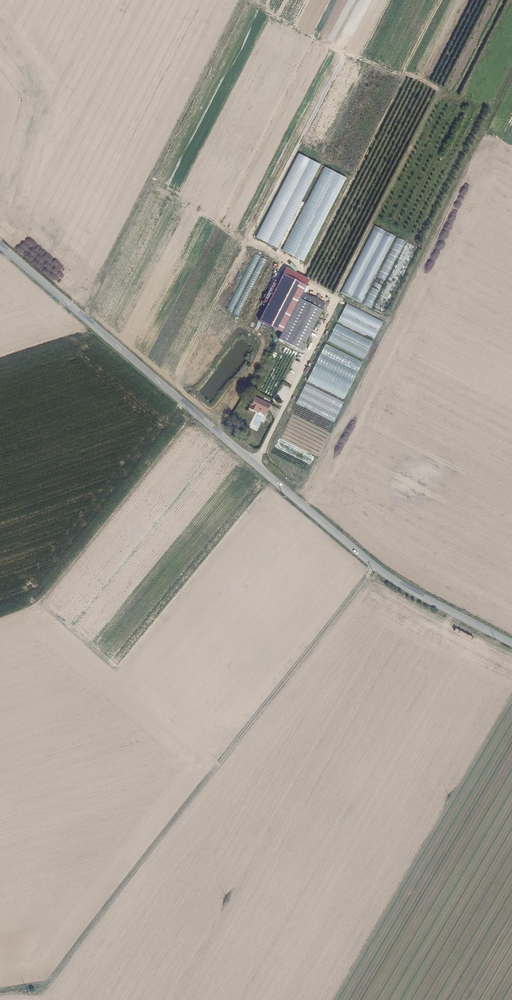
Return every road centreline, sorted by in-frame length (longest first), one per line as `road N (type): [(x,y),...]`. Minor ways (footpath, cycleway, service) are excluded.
road 1 (tertiary): [(511,644),(376,567),(0,247)]
road 2 (track): [(376,567),(46,982),(0,990)]

